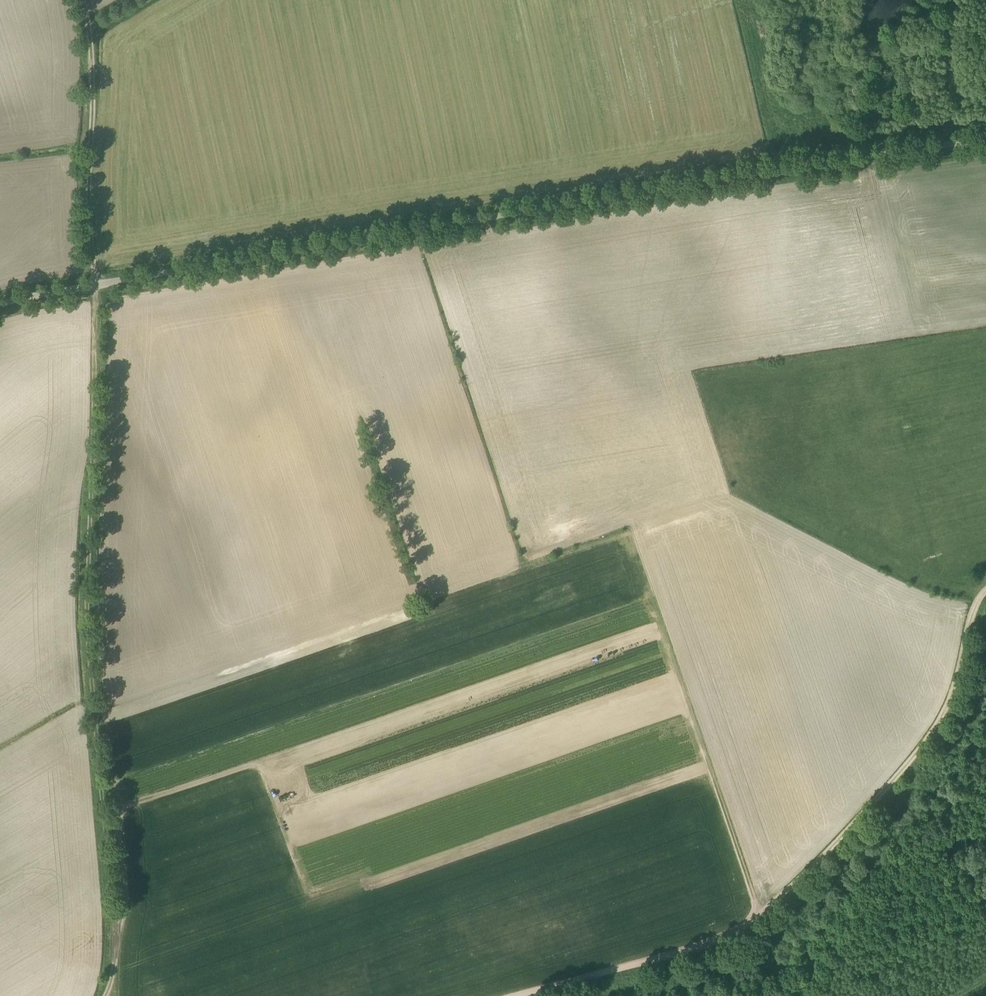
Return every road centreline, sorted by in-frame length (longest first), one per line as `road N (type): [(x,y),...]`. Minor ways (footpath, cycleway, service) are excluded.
road 1 (track): [(134,0),(91,24),(97,285),(86,614),(110,937),(103,995)]
road 2 (unclassified): [(0,305),(509,214),(985,140)]
road 3 (track): [(527,995),(719,942),(802,882),(936,728),(985,590)]

